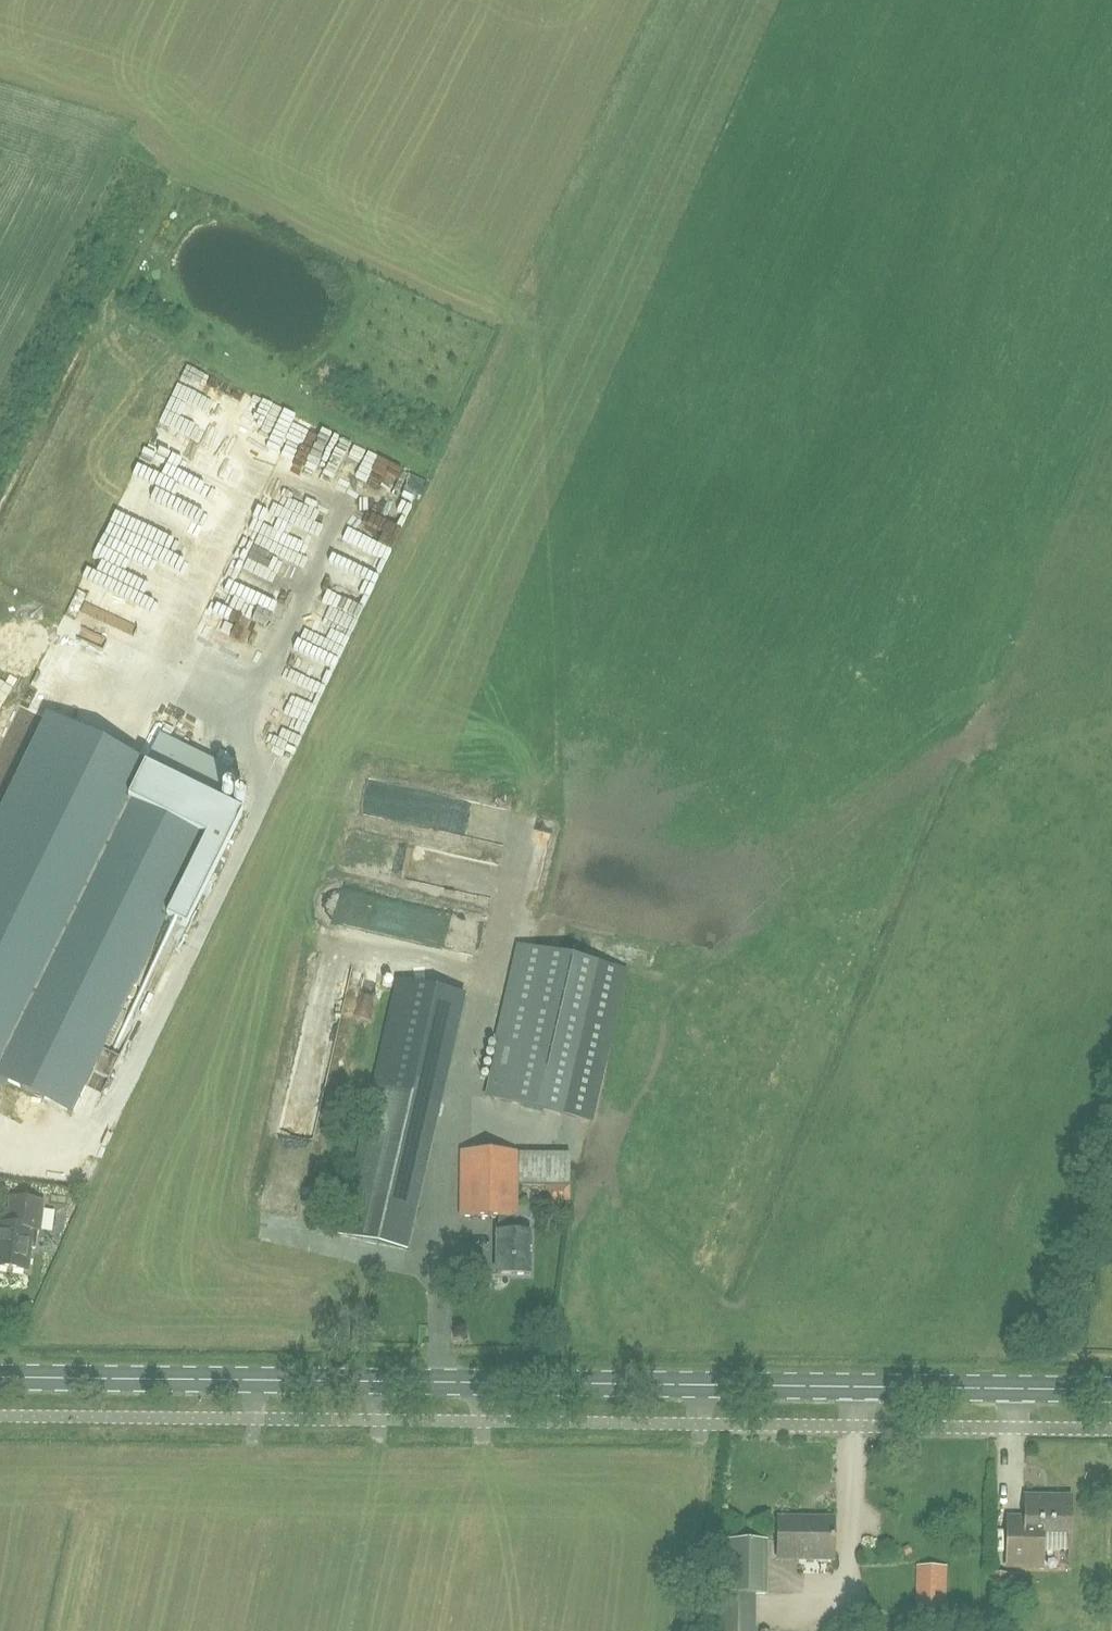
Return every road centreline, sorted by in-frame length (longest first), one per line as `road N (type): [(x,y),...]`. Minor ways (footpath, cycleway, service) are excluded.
road 1 (secondary): [(1111,1389),(0,1375)]

